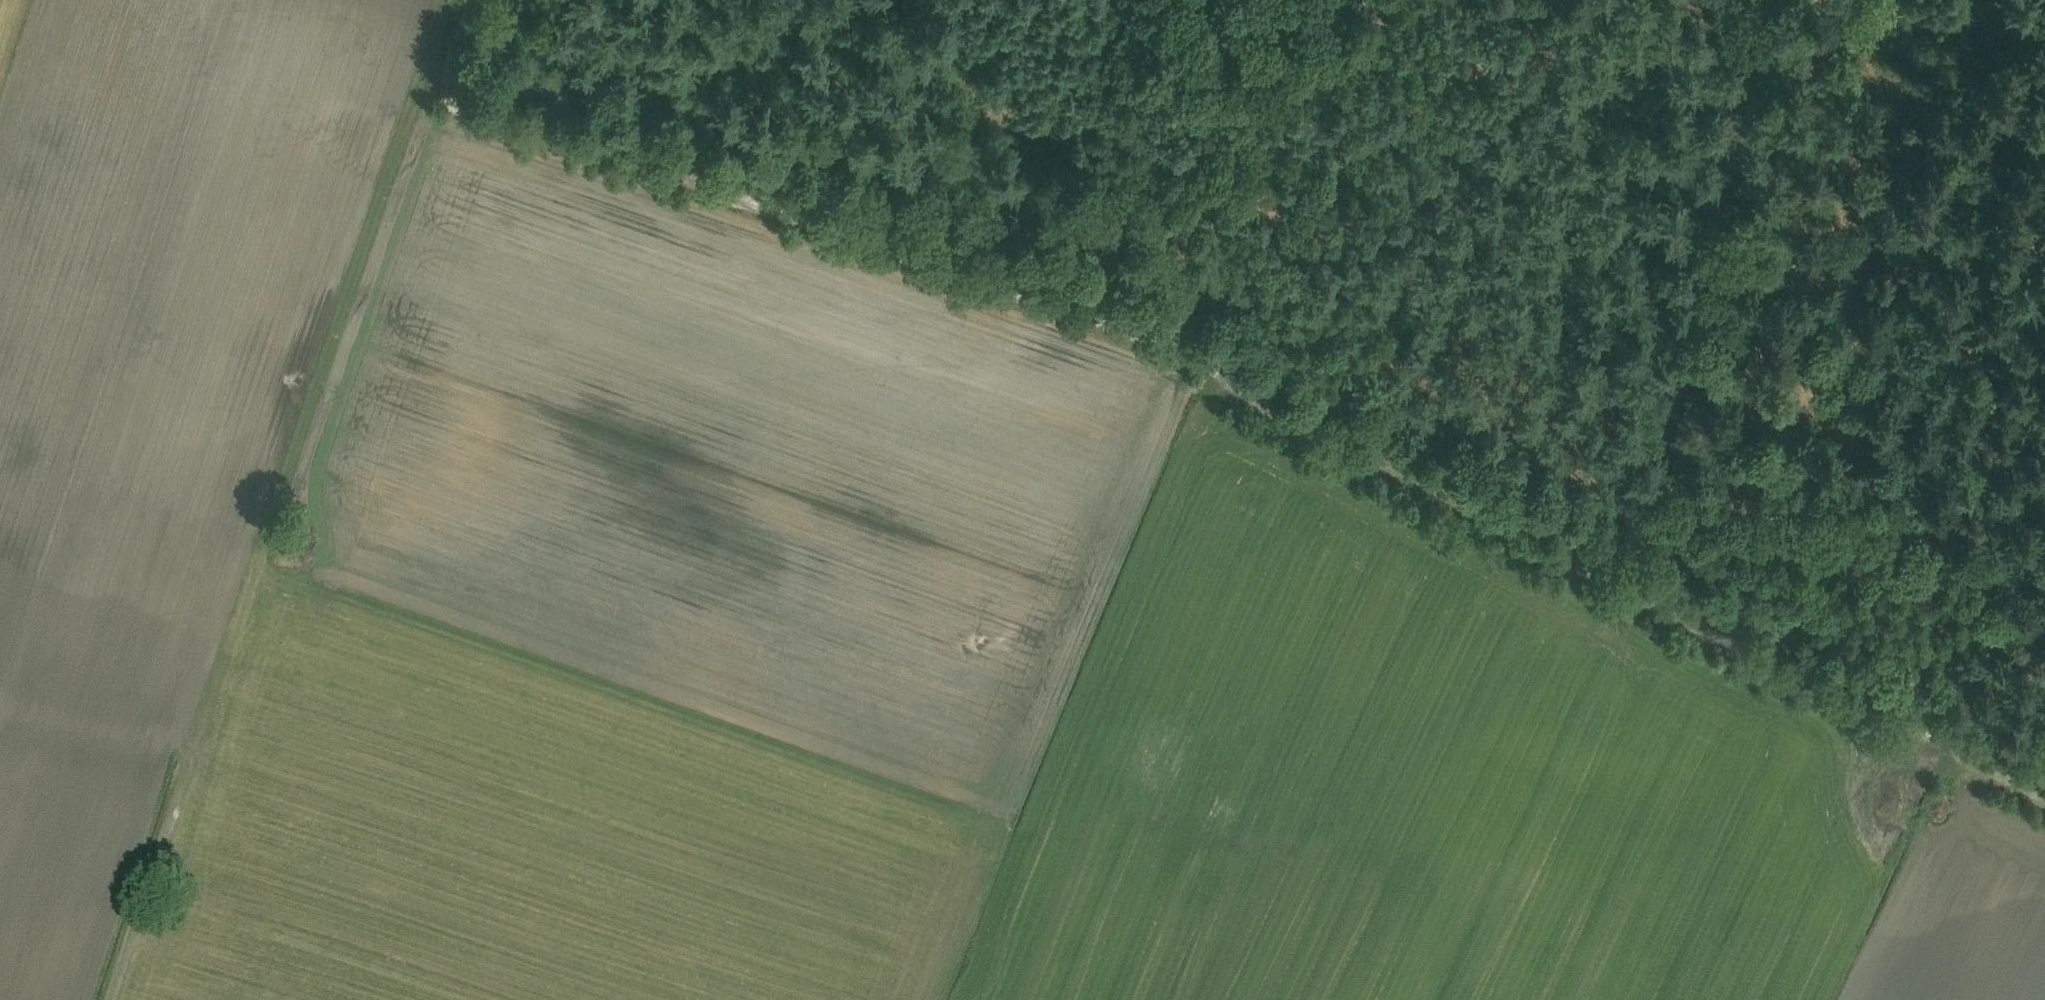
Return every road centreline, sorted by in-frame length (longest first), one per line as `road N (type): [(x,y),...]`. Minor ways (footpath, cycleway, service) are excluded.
road 1 (track): [(2044,791),(1202,357),(580,142),(478,119),(455,104),(445,76),(465,0)]
road 2 (track): [(1746,0),(1624,574)]

